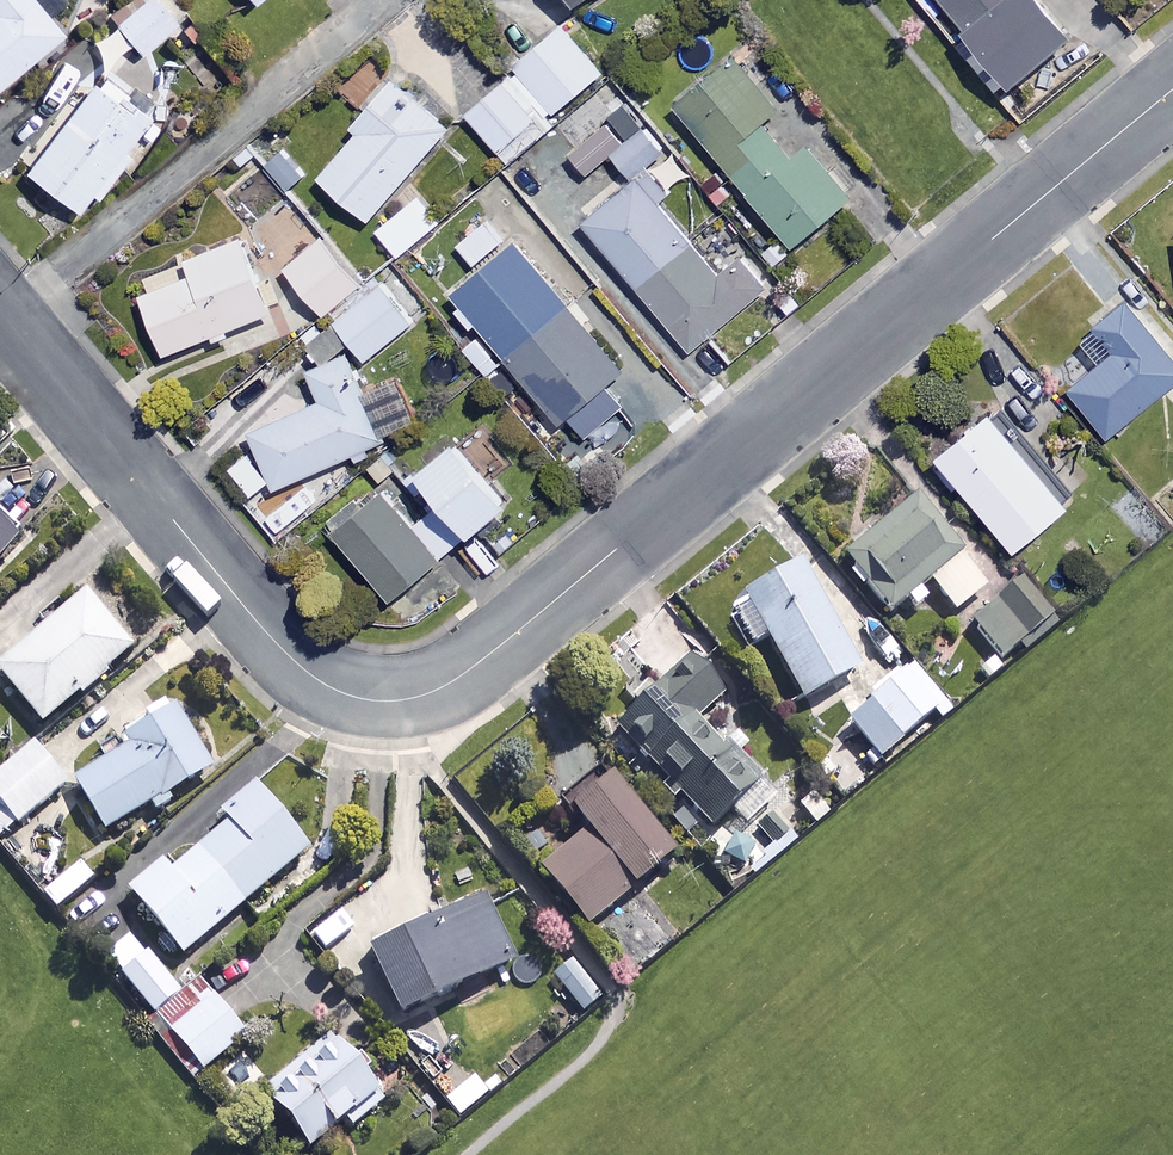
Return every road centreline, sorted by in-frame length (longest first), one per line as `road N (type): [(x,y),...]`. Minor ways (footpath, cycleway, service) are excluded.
road 1 (residential): [(392,704),(462,677),(1172,88)]
road 2 (residential): [(392,704),(330,690),(277,646),(0,319)]
road 3 (residential): [(386,0),(0,318)]

